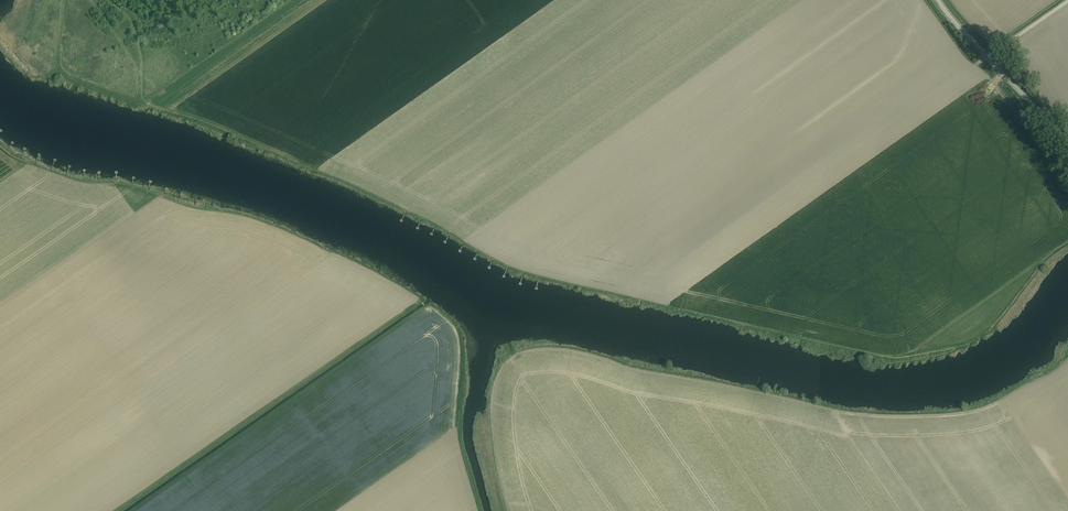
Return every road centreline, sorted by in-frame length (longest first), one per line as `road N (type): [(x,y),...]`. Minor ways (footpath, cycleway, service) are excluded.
road 1 (unclassified): [(1067,141),(940,0)]

